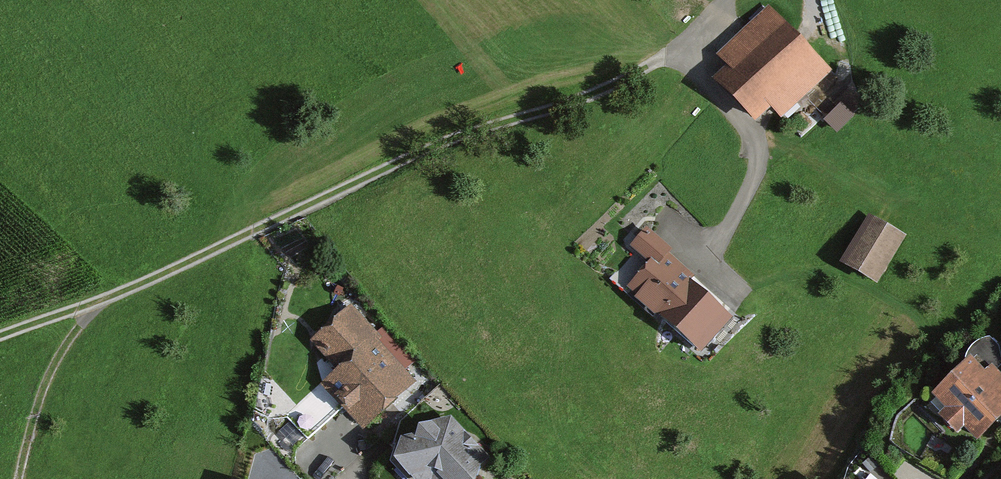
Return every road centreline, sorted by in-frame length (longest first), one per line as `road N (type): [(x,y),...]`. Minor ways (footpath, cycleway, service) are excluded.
road 1 (track): [(0,339),(103,303),(427,148),(598,93),(665,57),(722,0)]
road 2 (track): [(103,303),(48,380),(17,478)]

